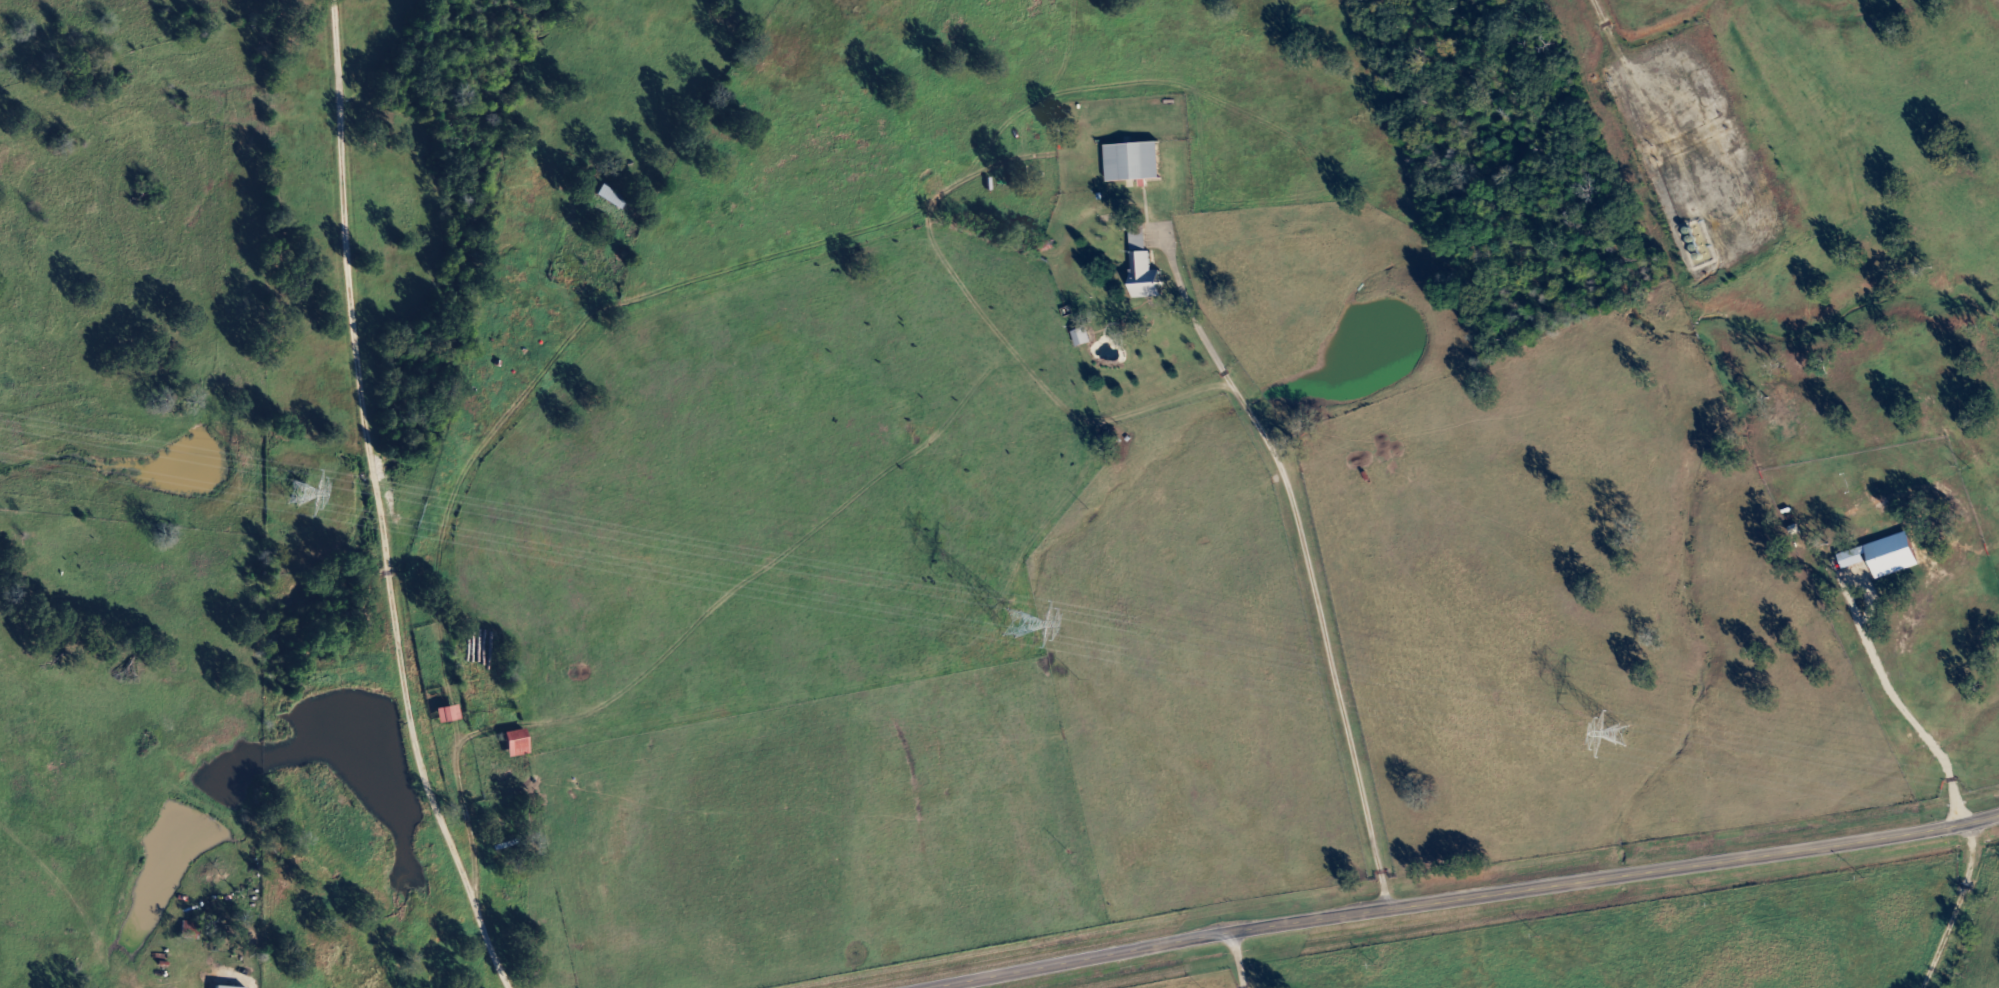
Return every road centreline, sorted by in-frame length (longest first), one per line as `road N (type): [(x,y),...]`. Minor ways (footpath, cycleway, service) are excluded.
road 1 (tertiary): [(925,987),(1234,930),(1922,831),(1998,812)]

